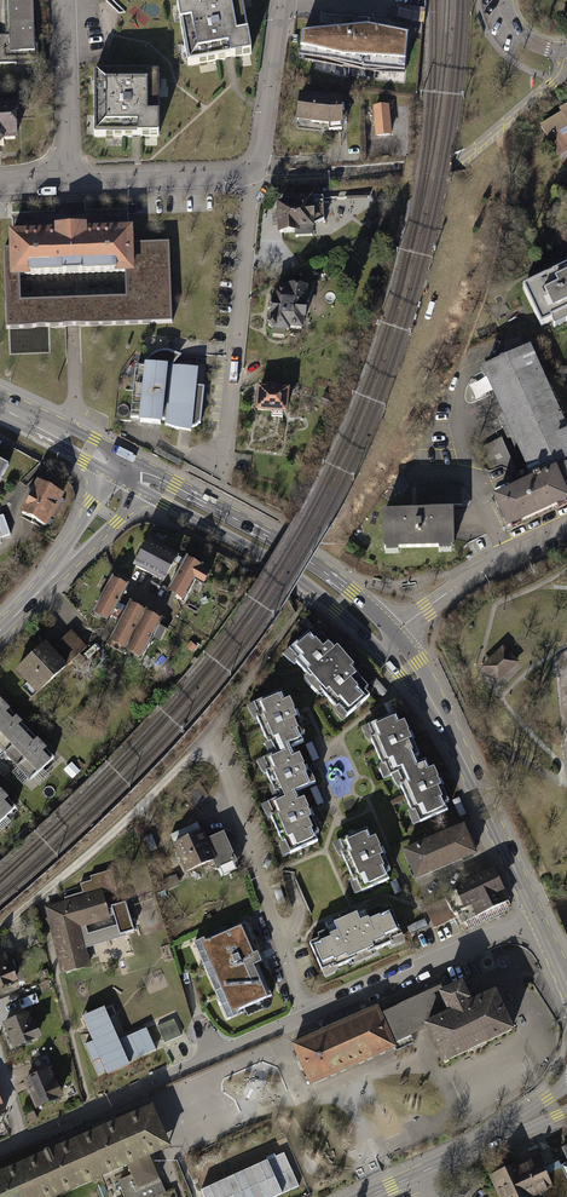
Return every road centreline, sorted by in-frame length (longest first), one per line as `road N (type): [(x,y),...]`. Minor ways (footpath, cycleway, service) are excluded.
road 1 (secondary): [(394,634),(305,558),(159,478),(130,472)]
road 2 (secondary): [(130,472),(152,494),(295,575),(379,648)]
road 3 (residential): [(208,735),(303,1015)]
road 4 (residential): [(251,173),(225,464)]
road 5 (residential): [(537,918),(303,1015)]
road 6 (secondary): [(432,701),(537,918)]
road 7 (secondary): [(0,630),(105,514),(130,472)]
road 8 (residential): [(394,634),(466,581),(566,532)]
road 9 (residential): [(251,173),(69,181)]
road 10 (residential): [(65,0),(69,181)]
road 11 (tertiary): [(566,1099),(407,1178)]
road 12 (residential): [(282,0),(263,151),(251,173)]
road 13 (residential): [(303,1015),(152,1081)]
road 14 (tertiary): [(0,405),(130,472)]

